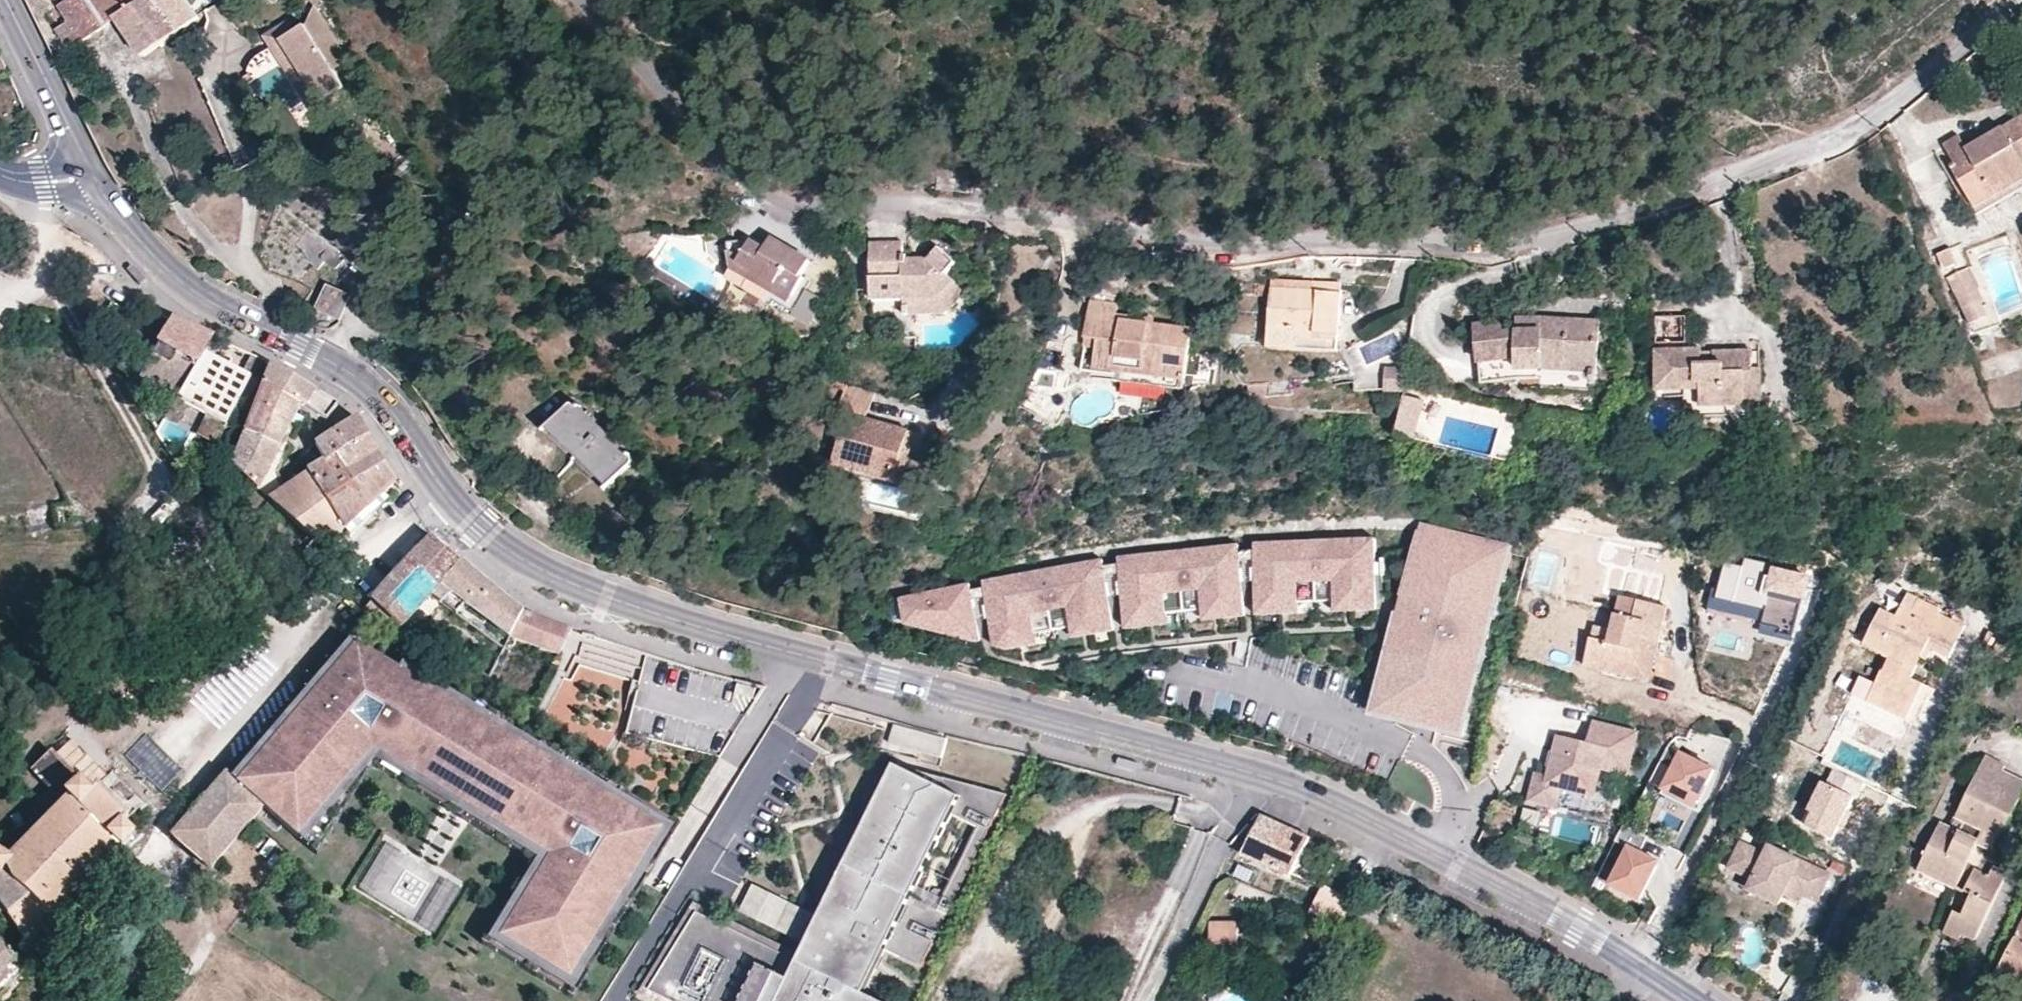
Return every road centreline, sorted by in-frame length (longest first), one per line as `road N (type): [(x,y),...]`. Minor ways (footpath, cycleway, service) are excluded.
road 1 (residential): [(588,0),(630,61),(775,205),(910,208),(1198,252),(1320,241),(1488,258),(1858,134),(2020,0)]
road 2 (tertiary): [(1252,773),(816,658),(587,592),(535,568),(491,541),(368,389),(193,293),(125,232),(88,180)]
road 3 (tertiary): [(1692,1000),(1578,928),(1348,812),(1252,773)]
road 4 (residential): [(1252,773),(1142,1000)]
road 5 (tertiary): [(1,0),(88,180)]

